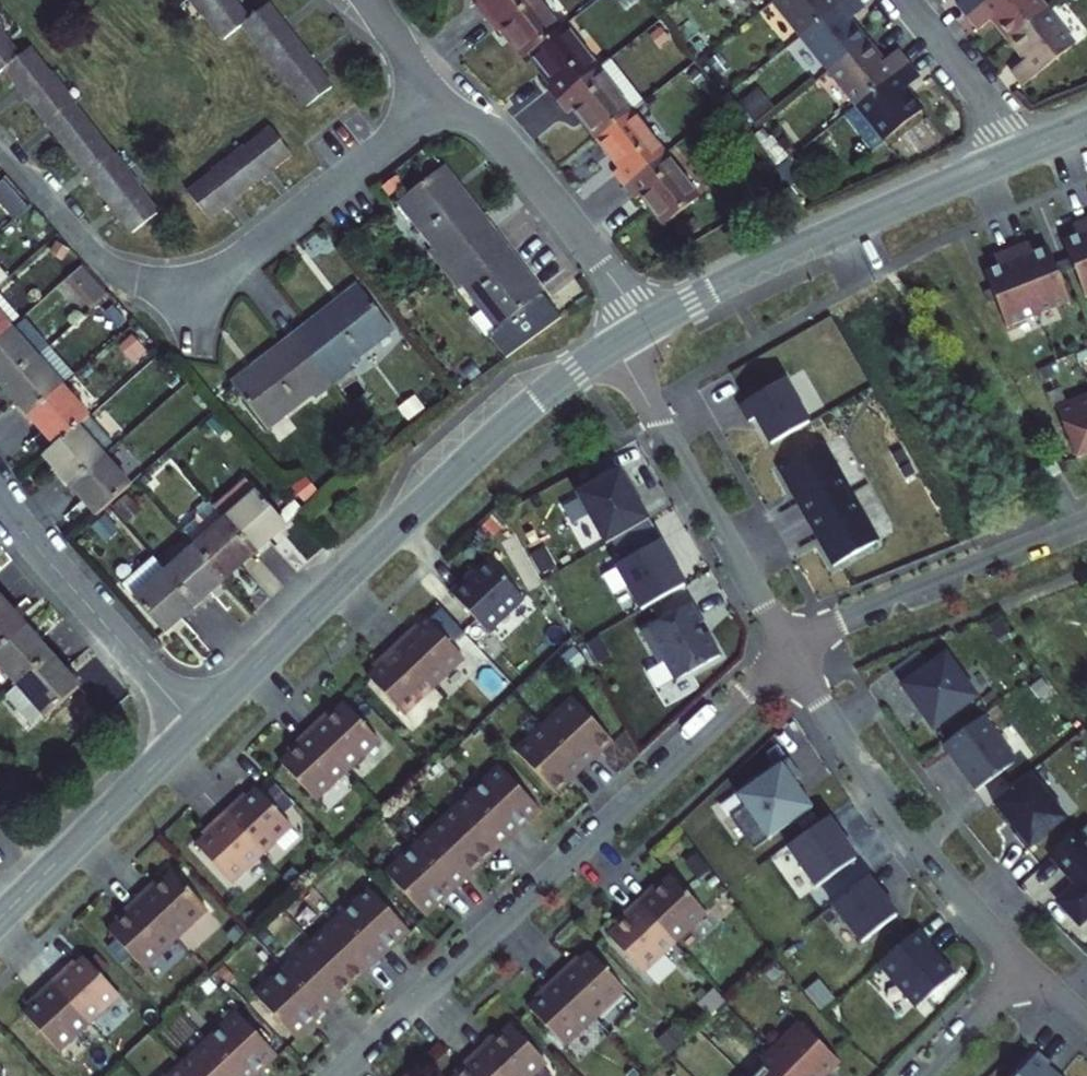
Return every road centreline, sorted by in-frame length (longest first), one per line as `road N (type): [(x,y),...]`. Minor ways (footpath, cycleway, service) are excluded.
road 1 (residential): [(335,1075),(788,656)]
road 2 (tertiary): [(194,726),(499,431),(614,344)]
road 3 (residential): [(441,104),(233,265),(177,284),(150,282),(107,263),(0,146)]
road 4 (tertiary): [(645,324),(1025,150)]
road 5 (residential): [(1025,968),(914,839),(788,656)]
road 6 (residential): [(788,656),(614,344)]
road 7 (residential): [(788,656),(827,628),(1086,525)]
road 8 (residential): [(645,324),(497,136),(441,104)]
road 9 (residential): [(0,498),(194,726)]
road 10 (tertiary): [(0,917),(194,726)]
road 11 (residential): [(907,0),(1025,150)]
road 12 (residential): [(1025,968),(920,1075)]
road 13 (residential): [(441,104),(367,0)]

